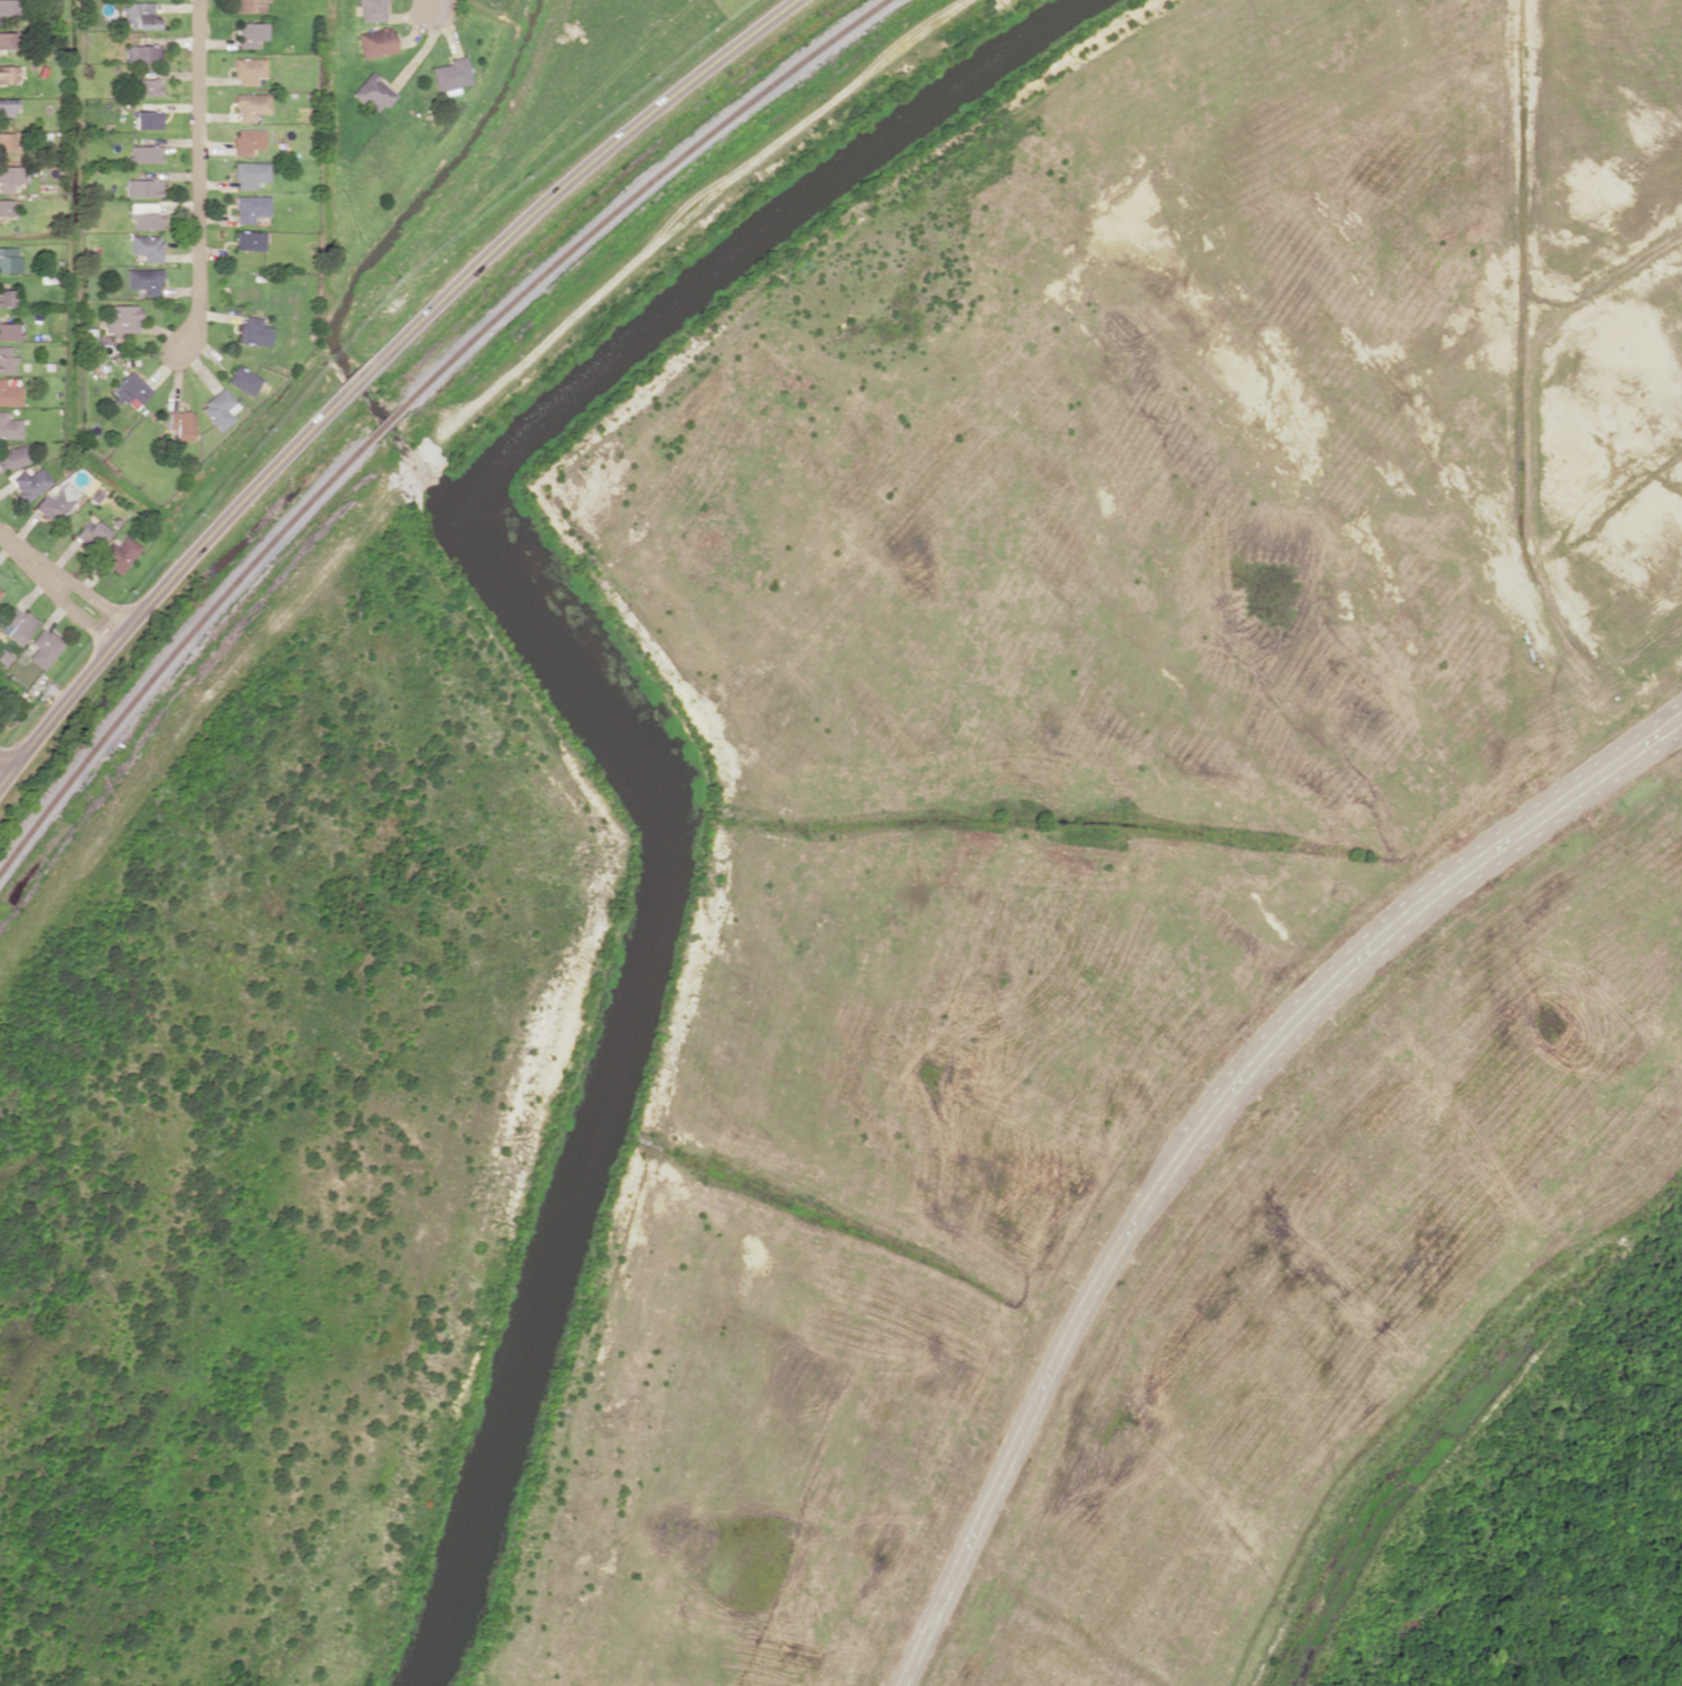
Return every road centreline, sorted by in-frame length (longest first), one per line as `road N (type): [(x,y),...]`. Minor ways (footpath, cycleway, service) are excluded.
road 1 (residential): [(897,1685),(1052,1356),(1191,1134),(1349,961),(1438,886),(1650,735)]
road 2 (tertiary): [(0,785),(210,535),(377,355),(693,76),(791,0)]
road 3 (residential): [(201,0),(202,329),(182,349)]
road 4 (residential): [(121,639),(0,530)]

